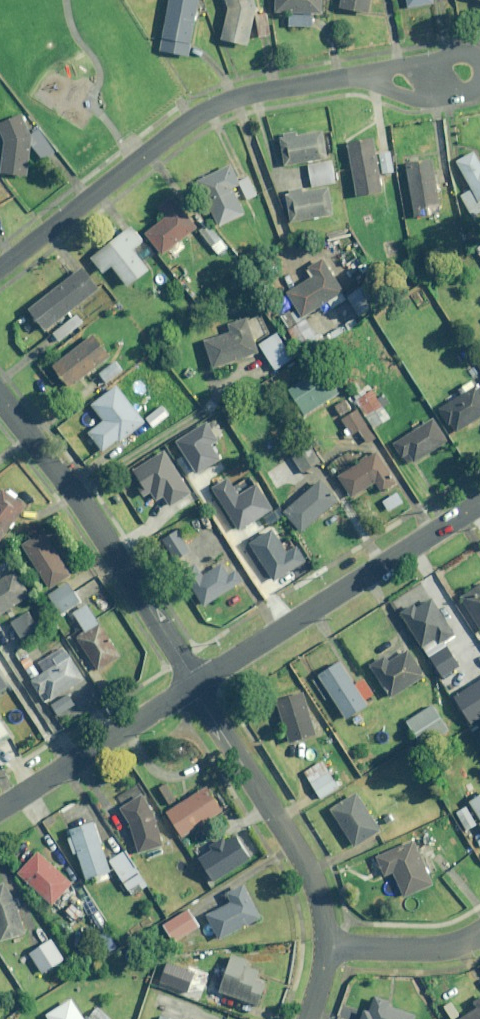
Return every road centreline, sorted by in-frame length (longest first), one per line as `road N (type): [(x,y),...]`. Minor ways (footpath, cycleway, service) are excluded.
road 1 (residential): [(367,73),(230,100),(172,131),(0,267)]
road 2 (residential): [(0,400),(62,478),(194,684)]
road 3 (residential): [(194,684),(479,501)]
road 4 (residential): [(327,944),(300,858),(194,684)]
road 5 (residential): [(367,73),(464,56),(479,66),(479,85),(461,97),(424,98),(384,86)]
road 6 (residential): [(0,808),(194,684)]
road 7 (residential): [(327,944),(410,949),(479,929)]

